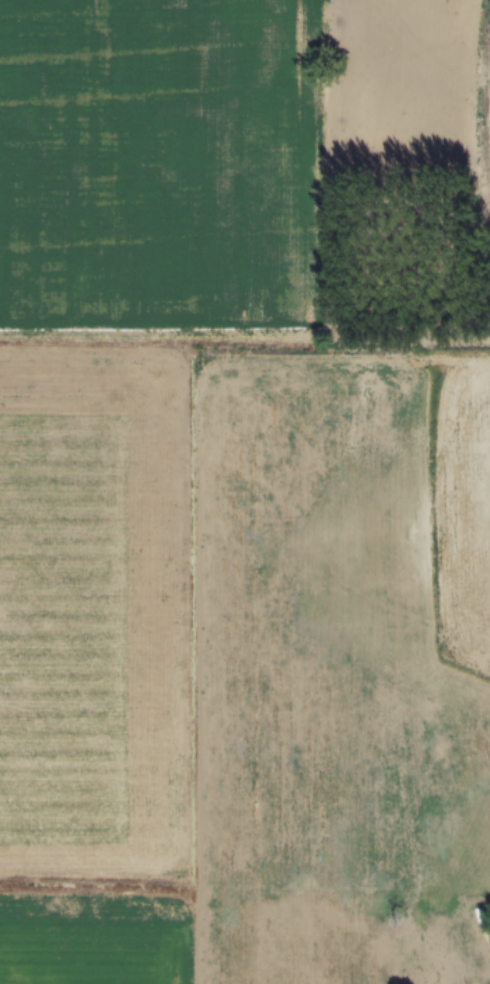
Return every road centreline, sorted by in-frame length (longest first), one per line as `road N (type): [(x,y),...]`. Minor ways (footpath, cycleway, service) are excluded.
road 1 (track): [(252,858),(276,793),(293,485),(258,390),(199,343)]
road 2 (residential): [(0,864),(252,858)]
road 3 (residential): [(199,343),(0,325)]

